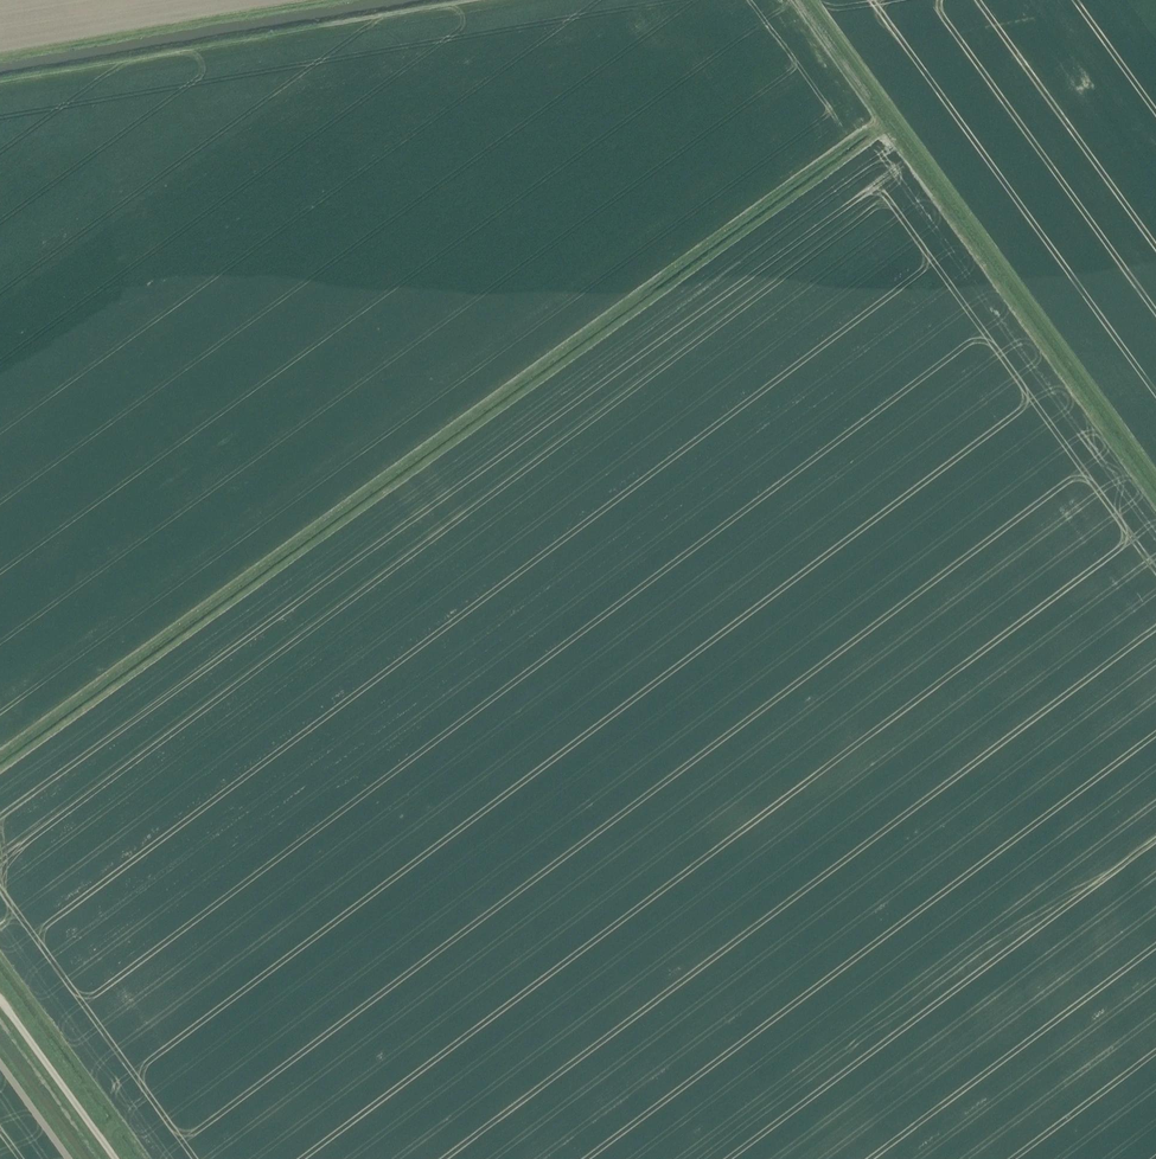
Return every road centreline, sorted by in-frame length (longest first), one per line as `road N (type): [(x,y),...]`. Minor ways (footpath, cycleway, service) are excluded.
road 1 (unclassified): [(113,1158),(0,1004)]

